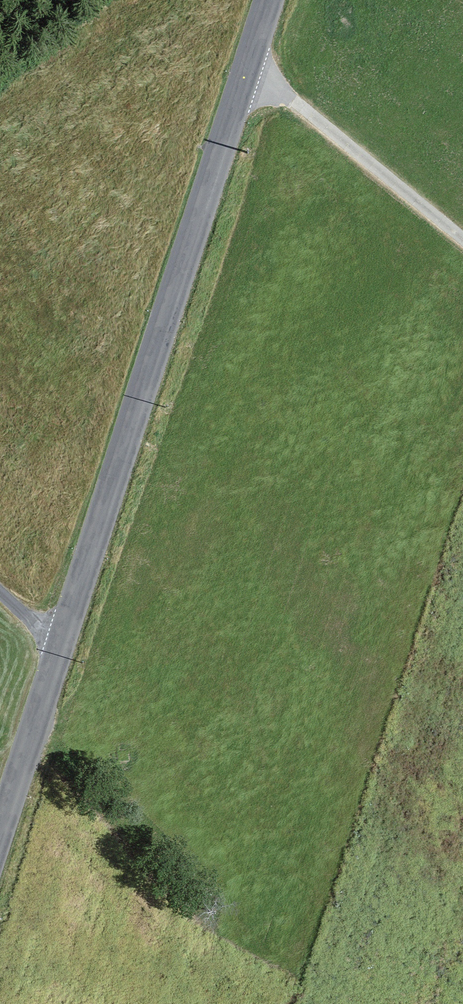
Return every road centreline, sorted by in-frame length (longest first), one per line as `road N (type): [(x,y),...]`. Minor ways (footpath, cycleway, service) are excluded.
road 1 (tertiary): [(273,0),(0,843)]
road 2 (track): [(253,66),(462,238)]

